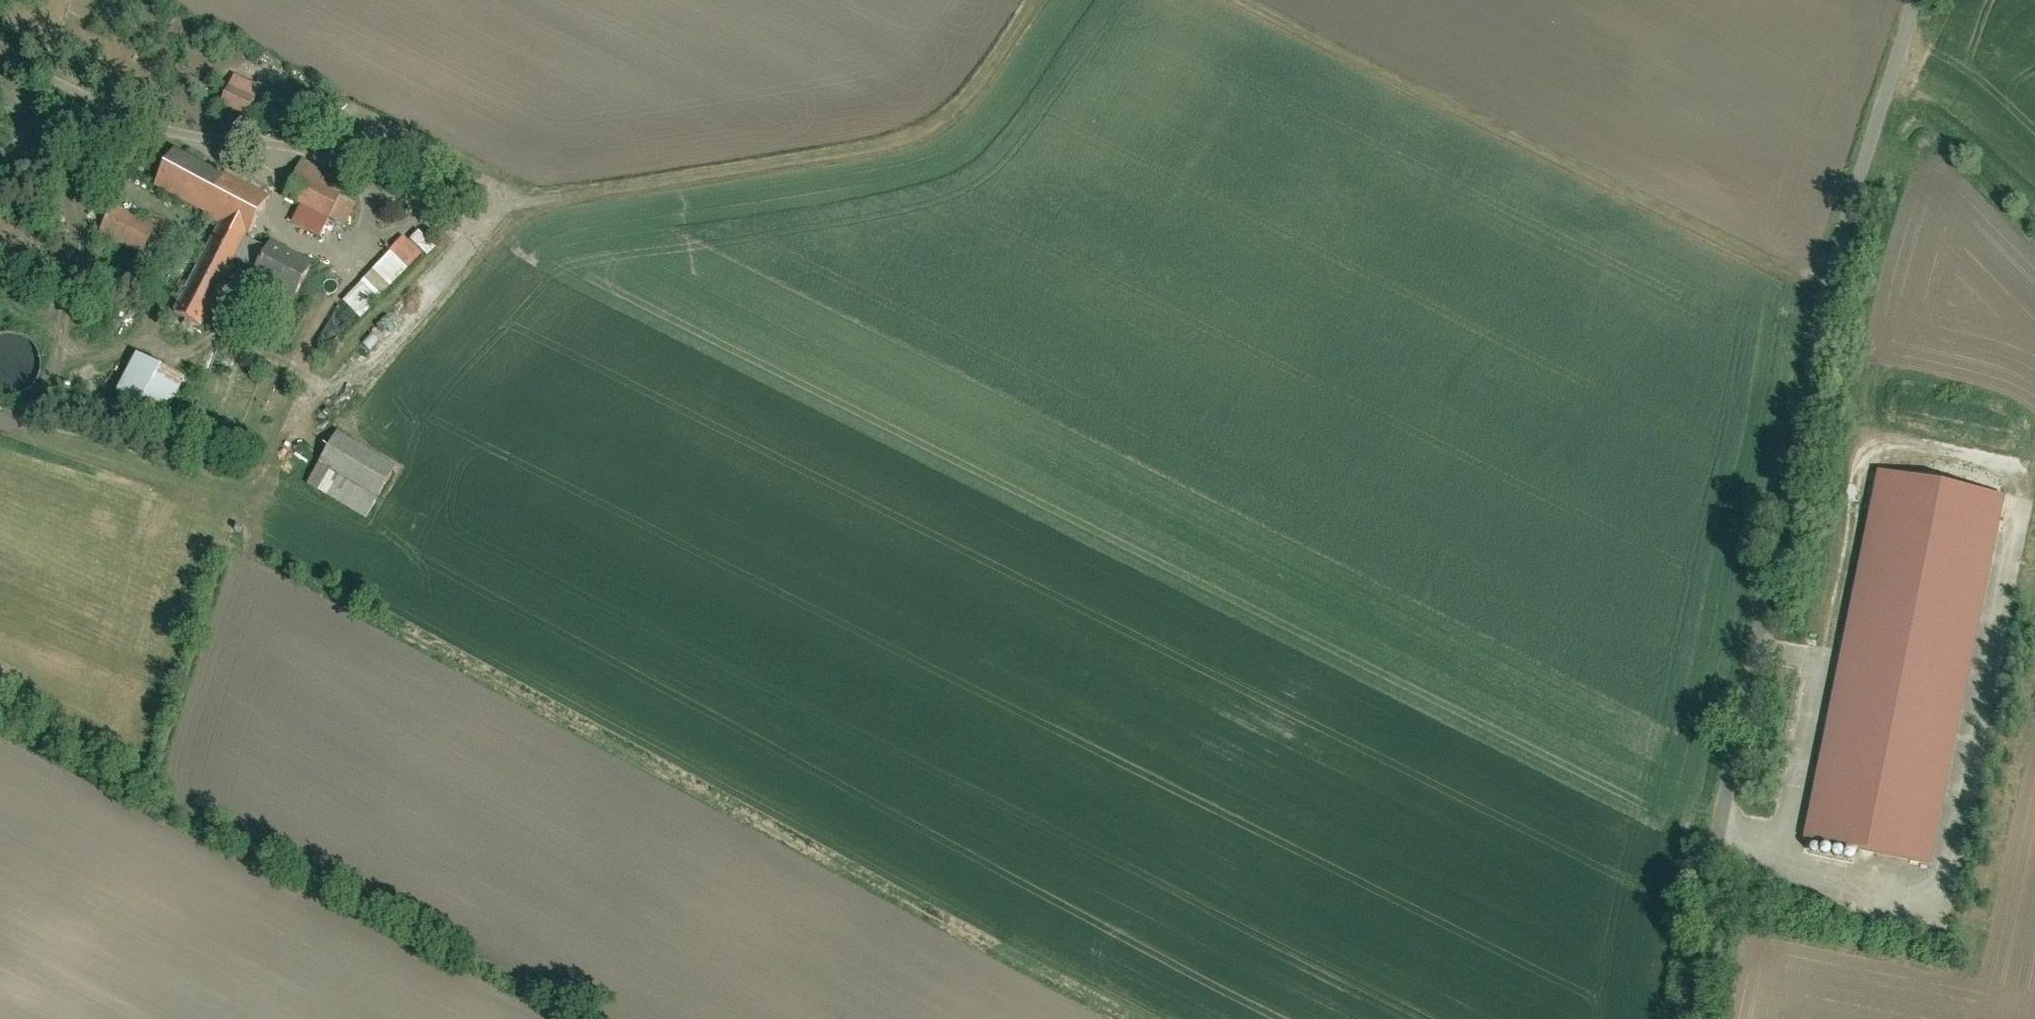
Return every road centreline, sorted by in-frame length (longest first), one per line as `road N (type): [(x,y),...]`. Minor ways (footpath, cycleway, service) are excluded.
road 1 (residential): [(1918,0),(1810,379),(1696,1018)]

